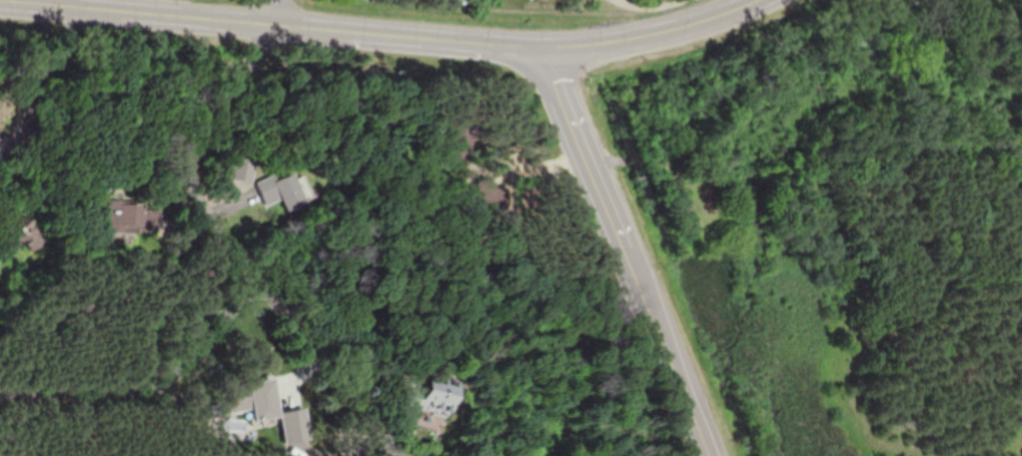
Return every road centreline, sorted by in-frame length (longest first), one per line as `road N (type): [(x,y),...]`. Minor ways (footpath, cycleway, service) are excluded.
road 1 (tertiary): [(759,0),(611,47),(521,49),(0,1)]
road 2 (residential): [(547,48),(707,455)]

